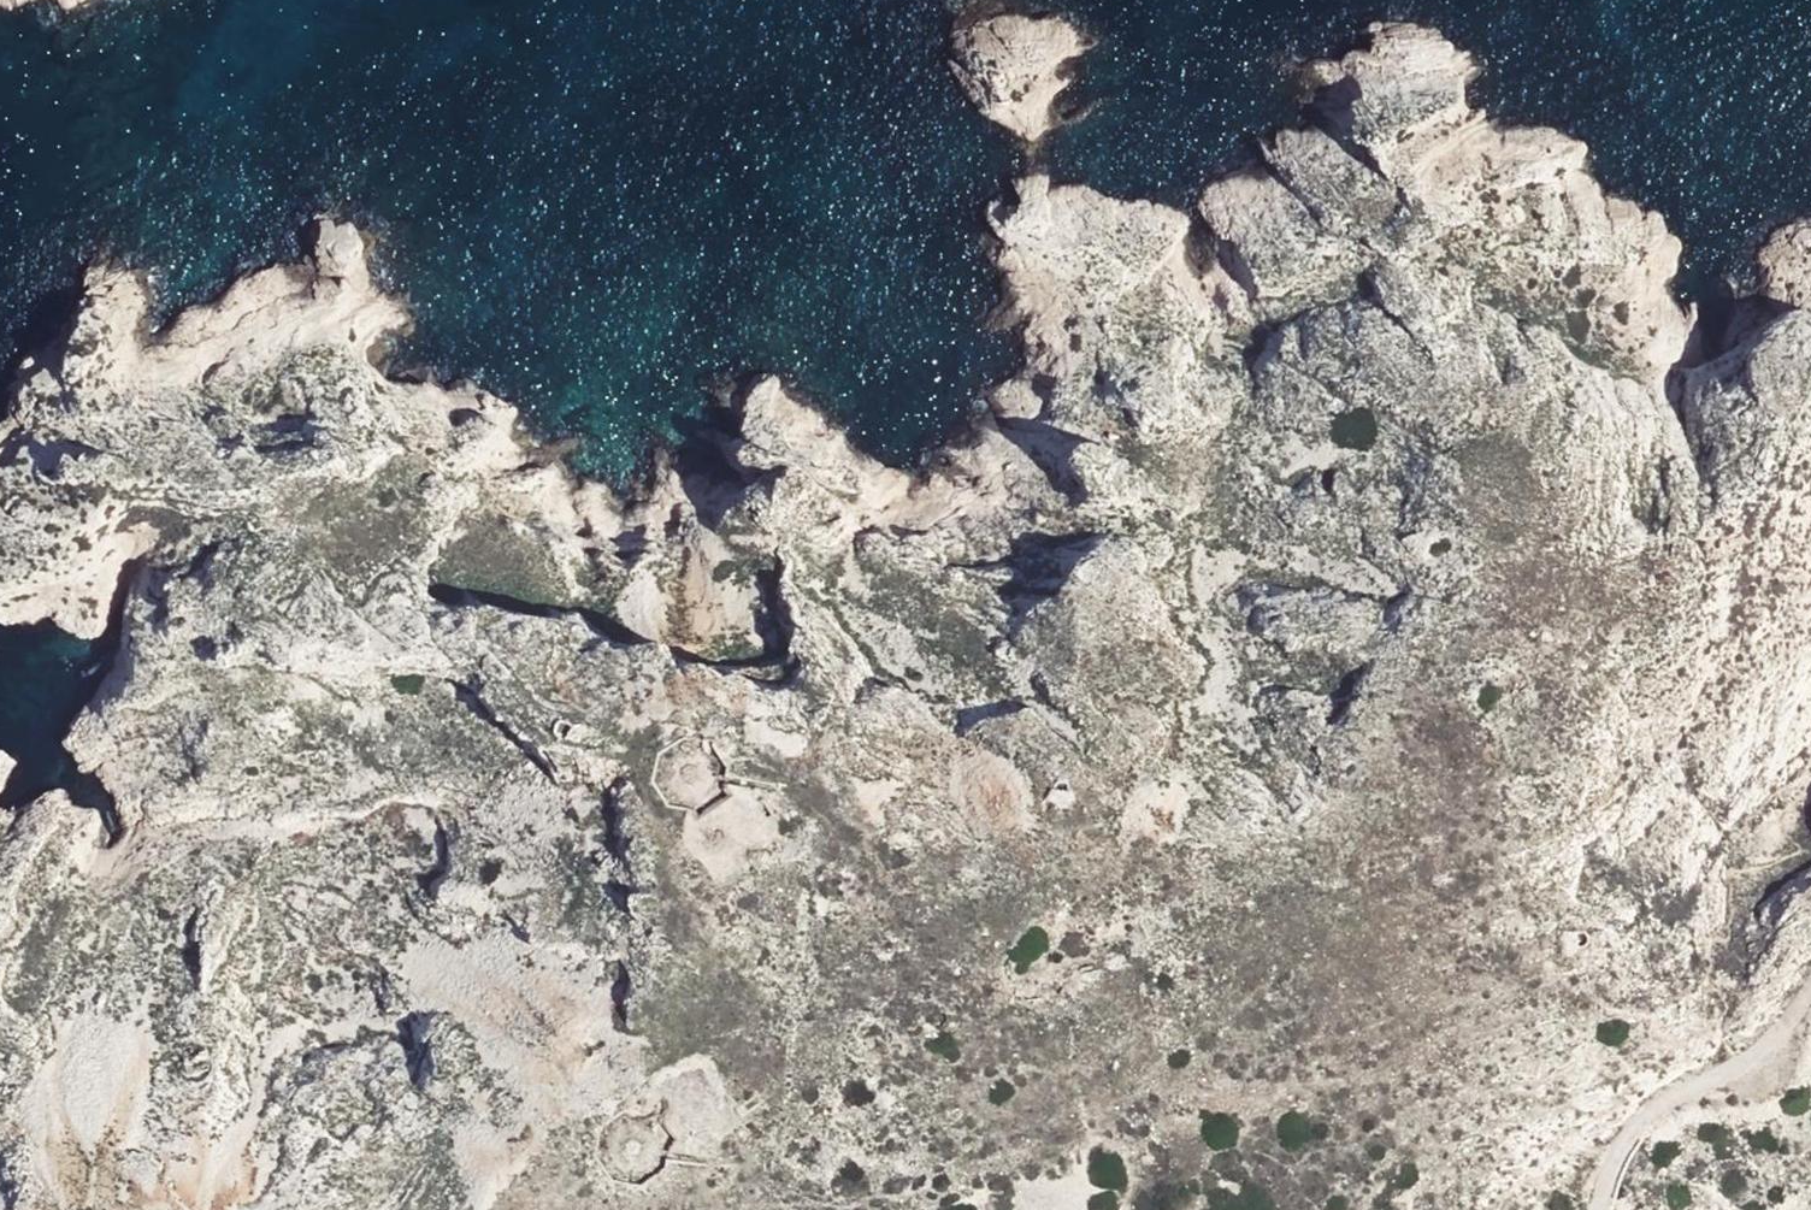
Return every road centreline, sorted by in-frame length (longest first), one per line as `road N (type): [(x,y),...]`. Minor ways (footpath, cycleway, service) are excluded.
road 1 (track): [(1810,991),(1752,1057),(1635,1127),(1595,1209)]

